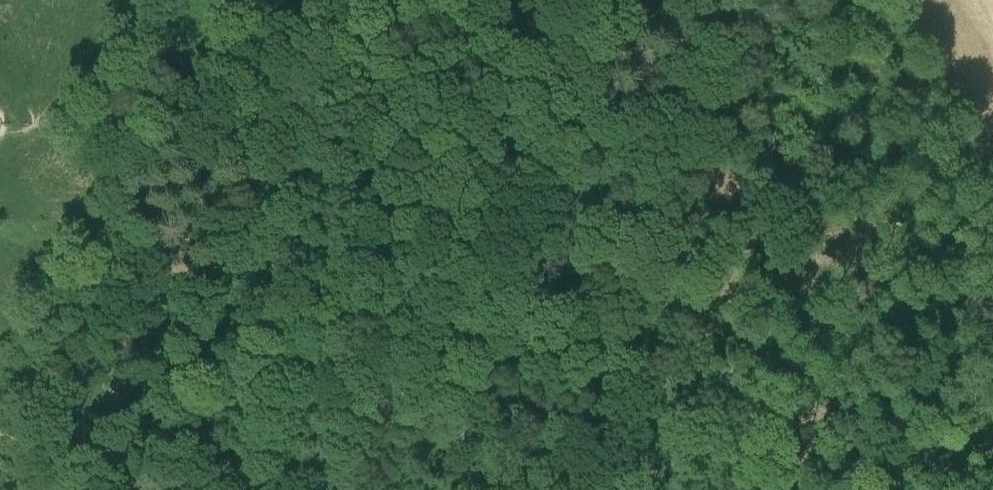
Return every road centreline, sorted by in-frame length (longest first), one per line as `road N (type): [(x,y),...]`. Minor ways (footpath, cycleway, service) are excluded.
road 1 (track): [(642,0),(852,153),(992,131)]
road 2 (track): [(175,264),(159,212),(192,113),(258,0)]

